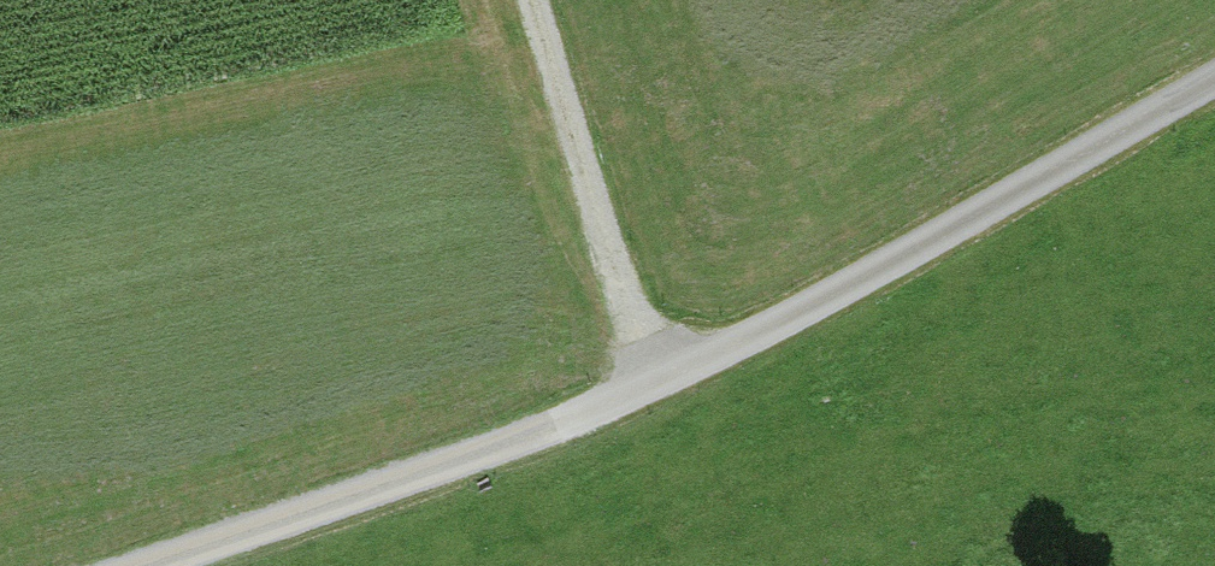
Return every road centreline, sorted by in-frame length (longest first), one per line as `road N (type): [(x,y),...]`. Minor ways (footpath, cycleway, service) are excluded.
road 1 (track): [(136,565),(564,416),(786,319),(1214,81)]
road 2 (track): [(667,370),(548,0)]

